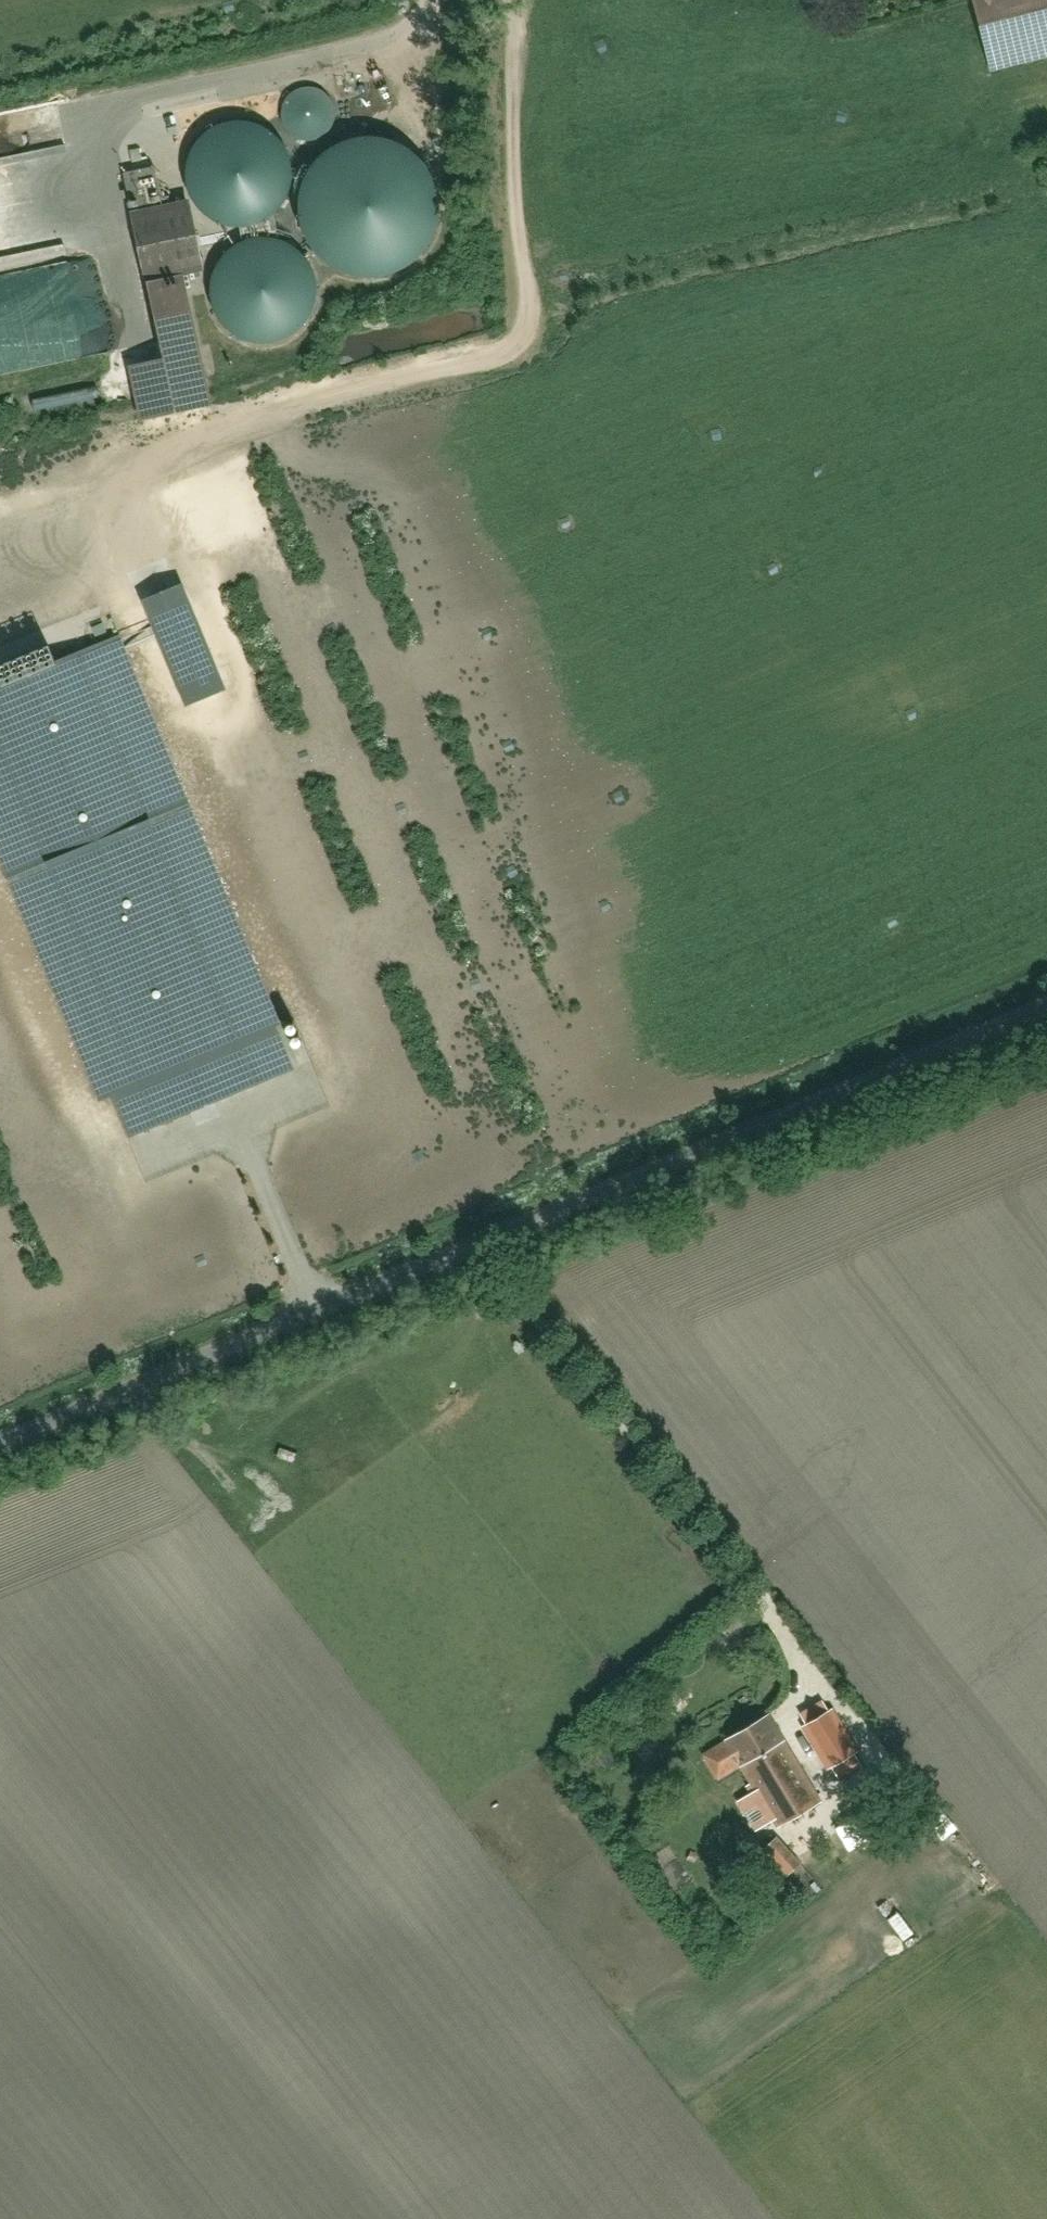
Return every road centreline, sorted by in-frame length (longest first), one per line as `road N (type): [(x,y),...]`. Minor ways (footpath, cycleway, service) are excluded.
road 1 (residential): [(0,1441),(1046,1004)]

